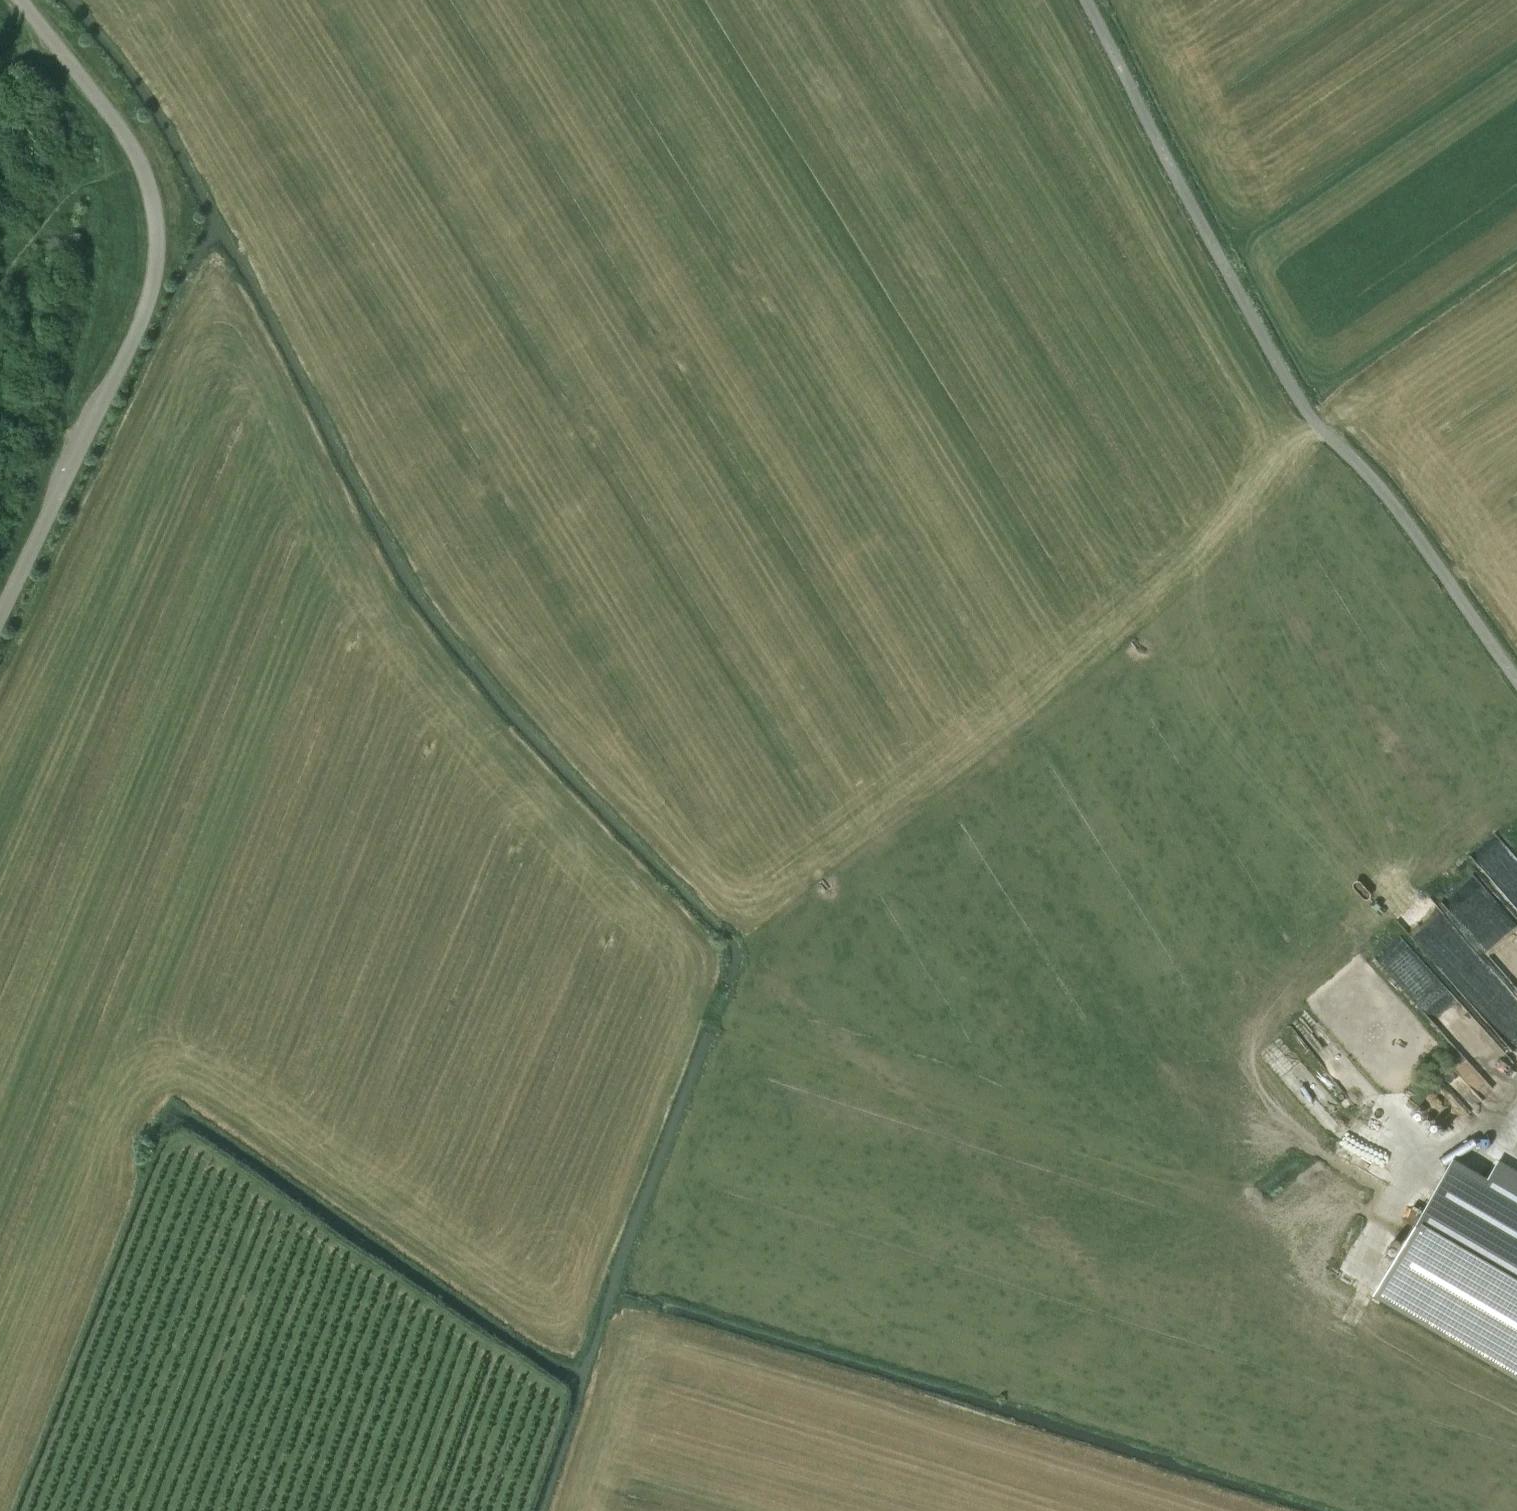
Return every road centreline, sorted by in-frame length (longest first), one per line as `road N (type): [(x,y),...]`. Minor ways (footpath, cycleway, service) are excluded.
road 1 (unclassified): [(1516,680),(1382,490),(1296,395),(1085,0)]
road 2 (unclassified): [(21,0),(132,148),(151,194),(156,255),(142,320),(0,616)]

